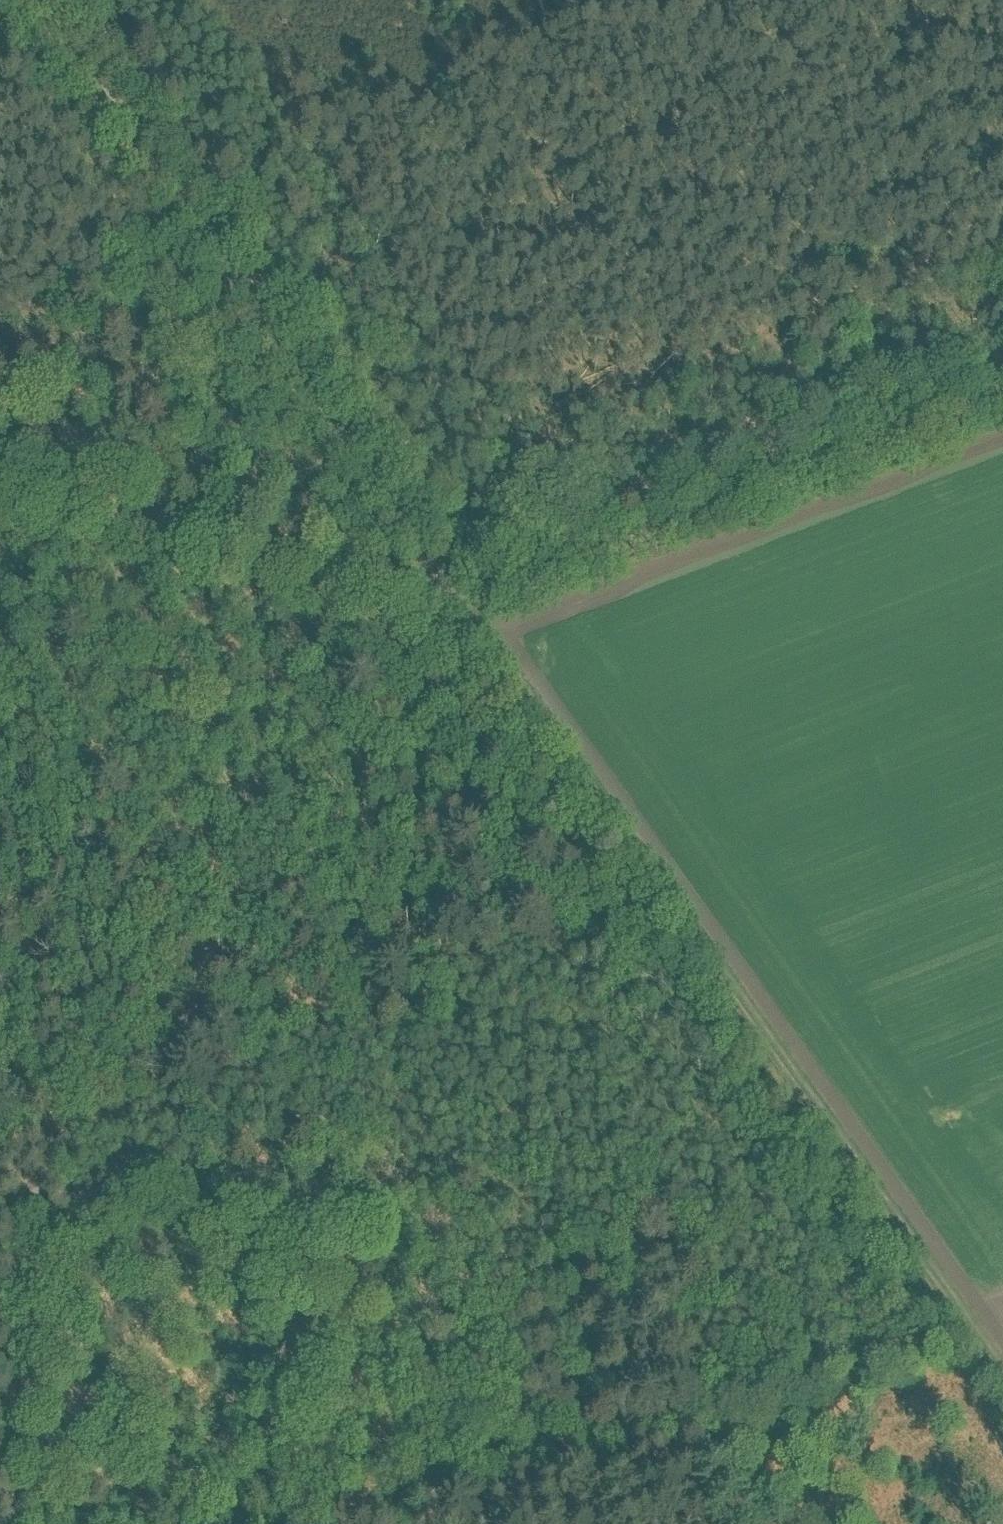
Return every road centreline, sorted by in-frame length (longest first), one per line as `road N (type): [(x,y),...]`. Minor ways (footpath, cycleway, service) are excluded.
road 1 (track): [(64,1157),(51,1181),(35,1523)]
road 2 (track): [(313,1523),(625,1441)]

